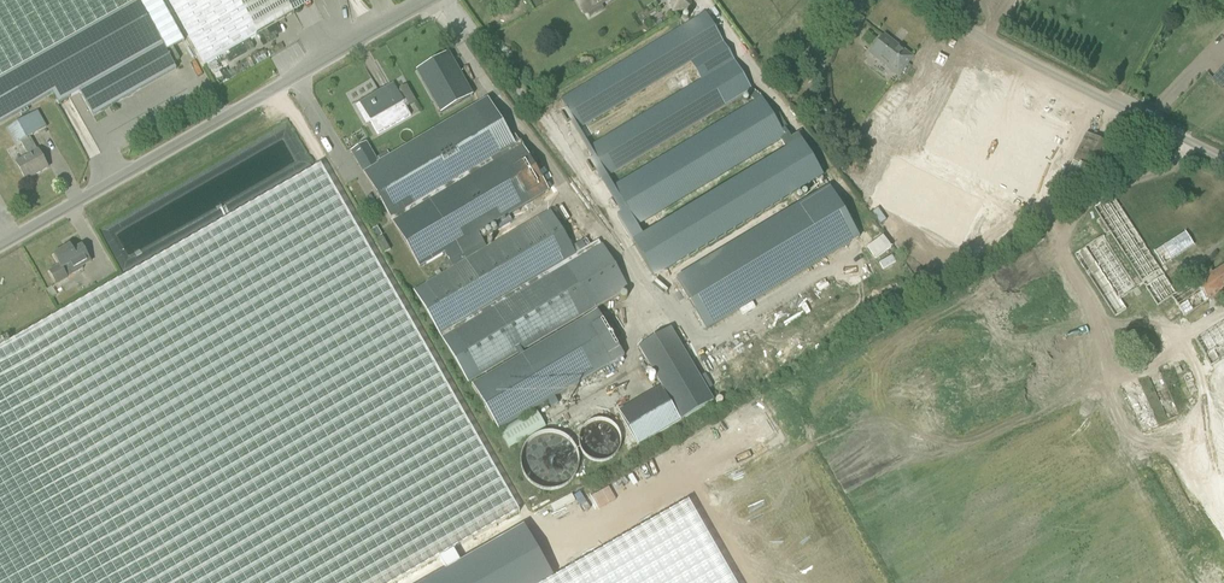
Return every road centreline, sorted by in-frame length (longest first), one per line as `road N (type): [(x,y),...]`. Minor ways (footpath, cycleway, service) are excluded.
road 1 (unclassified): [(0,248),(431,0)]
road 2 (unclassified): [(1223,157),(1022,61),(926,0)]

